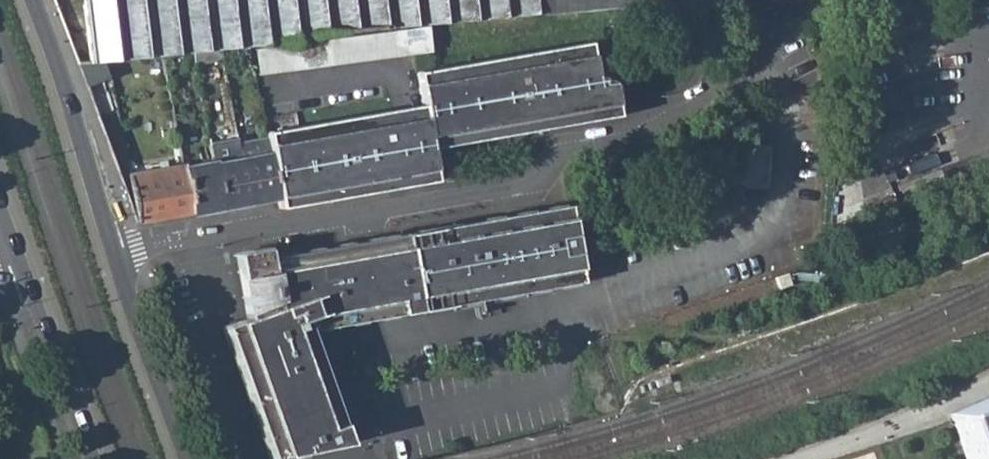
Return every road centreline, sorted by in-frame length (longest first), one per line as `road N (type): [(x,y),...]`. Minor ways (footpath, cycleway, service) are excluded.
road 1 (residential): [(115,250),(226,239),(505,186),(562,147),(626,135),(762,54)]
road 2 (secondary): [(115,250),(32,0)]
road 3 (secondary): [(186,458),(115,250)]
road 4 (secondary): [(29,261),(97,458)]

